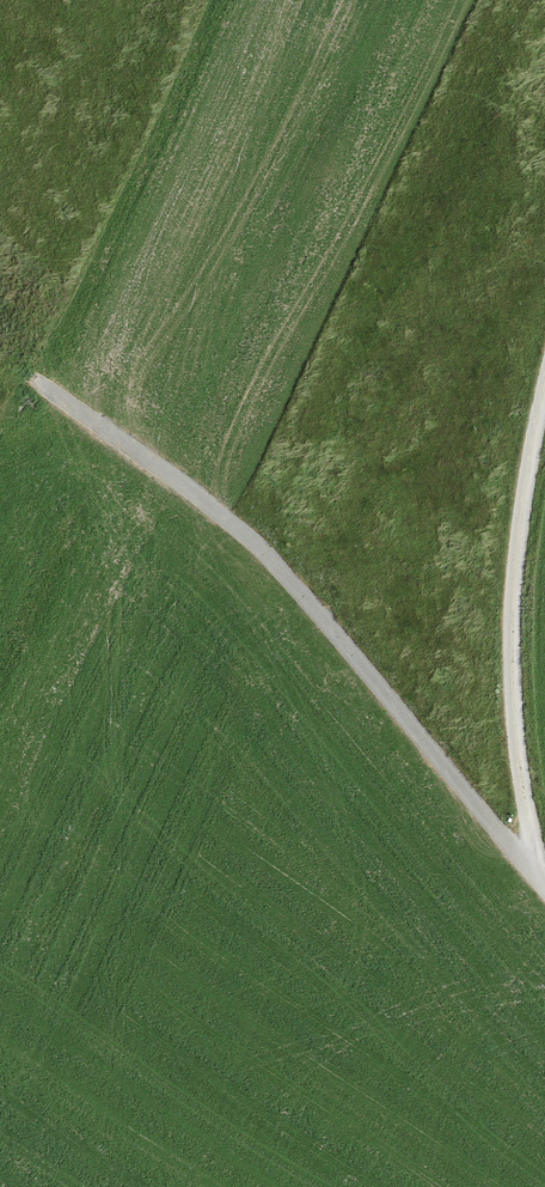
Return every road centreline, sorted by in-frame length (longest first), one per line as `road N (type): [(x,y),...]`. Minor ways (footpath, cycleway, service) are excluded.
road 1 (track): [(544,890),(269,559),(140,458),(45,397)]
road 2 (track): [(524,865),(535,833),(519,761),(512,628),(523,490),(544,397)]

